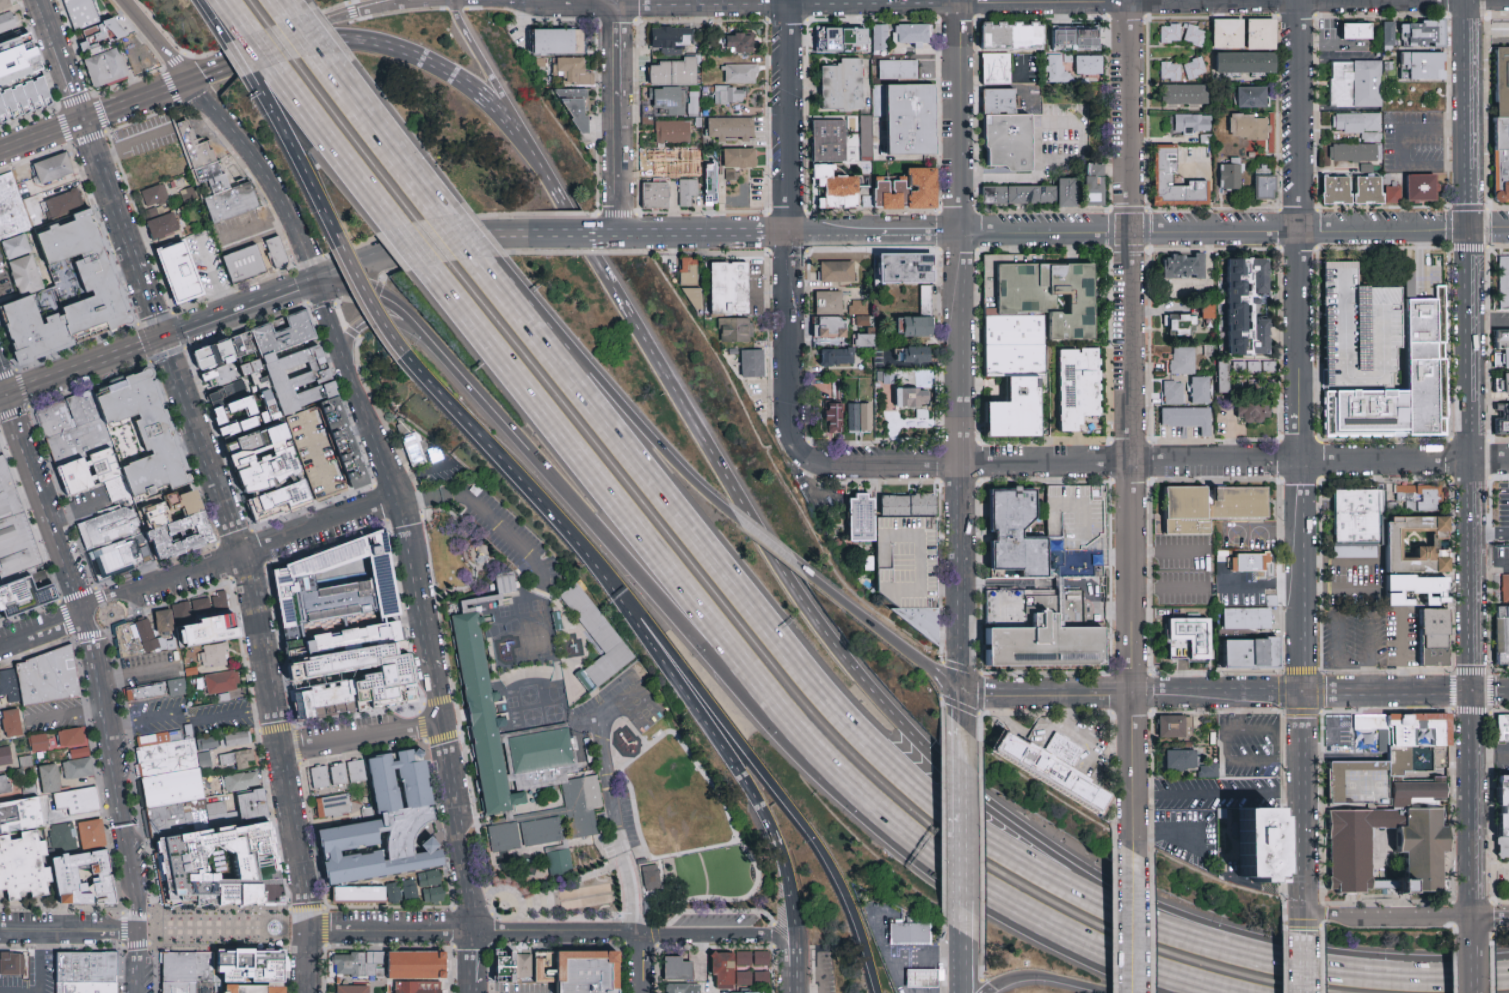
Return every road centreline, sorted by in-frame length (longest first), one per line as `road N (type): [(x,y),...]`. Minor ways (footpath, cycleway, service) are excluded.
road 1 (motorway): [(430,265),(795,732),(870,805),(998,902),(1229,992)]
road 2 (motorway): [(1234,953),(978,838),(920,790),(792,659),(497,284)]
road 3 (motorway): [(1234,953),(1024,829),(903,721),(801,596),(631,315)]
road 4 (secondary): [(1468,227),(1472,930)]
road 5 (residential): [(1126,0),(1131,695)]
road 6 (residential): [(961,464),(1508,460)]
road 7 (secondary): [(960,233),(1468,227)]
road 8 (residential): [(1301,461),(1298,0)]
road 9 (residential): [(801,457),(790,432),(786,0)]
road 10 (motorway): [(529,448),(677,617),(795,732)]
road 11 (secondary): [(244,556),(309,930)]
road 12 (motorway): [(631,606),(759,795),(778,844),(790,922)]
road 13 (secondary): [(422,593),(401,498),(315,278)]
road 14 (motorway): [(733,519),(668,464),(497,284)]
road 15 (residential): [(638,936),(309,930)]
road 16 (secondary): [(140,931),(139,885),(91,613)]
road 17 (motorway): [(421,375),(631,606)]
road 18 (motorway): [(315,278),(379,287),(403,305),(529,448)]
road 19 (motorway): [(631,606),(783,802)]
road 20 (tertiary): [(1302,935),(1301,695)]
road 21 (secondary): [(315,278),(267,182),(189,79)]
road 22 (secondary): [(163,335),(244,556)]
road 23 (secondary): [(91,613),(5,394)]
road 24 (residential): [(1301,695),(1301,461)]
road 25 (tertiary): [(960,233),(957,0)]
road 26 (residential): [(615,231),(616,0)]
road 27 (tertiary): [(961,464),(960,233)]
road 28 (tertiary): [(960,690),(961,464)]
road 29 (motorway): [(783,802),(839,885),(874,992)]
road 30 (secondary): [(1508,693),(1301,695)]
road 31 (motorway): [(276,66),(397,228)]
road 32 (motorway): [(1433,982),(1234,953)]
road 33 (motorway): [(446,218),(329,58)]
road 34 (motorway): [(516,131),(459,75),(388,43),(349,36)]
road 35 (motorway): [(255,75),(341,247)]
road 36 (motorway): [(631,315),(540,164)]
road 37 (secondary): [(960,690),(1131,695)]
road 38 (secondary): [(1301,695),(1131,695)]
road 39 (tertiary): [(1471,918),(1302,916)]
road 40 (secondary): [(5,394),(163,335)]
road 41 (residential): [(244,556),(97,600),(91,613)]
road 42 (residential): [(401,498),(244,556)]
road 43 (residential): [(445,721),(283,749)]
road 44 (secondary): [(163,335),(315,278)]
road 45 (residential): [(961,464),(834,467),(801,457)]
road 46 (tertiary): [(1131,695),(1131,853)]
road 47 (motorway): [(341,247),(421,375)]
road 48 (motorway): [(930,669),(813,575)]
road 49 (motorway): [(516,131),(451,0)]
road 50 (residential): [(140,931),(0,930)]
road 51 (tertiary): [(1131,853),(1131,992)]
road 52 (secondary): [(85,119),(131,247)]
road 53 (motorway): [(995,986),(1037,977),(1125,992)]
road 54 (residential): [(638,936),(770,938)]
road 55 (secondary): [(1467,0),(1468,131)]
road 56 (secondary): [(445,721),(422,593)]
road 57 (secondary): [(404,244),(439,234),(528,231)]

